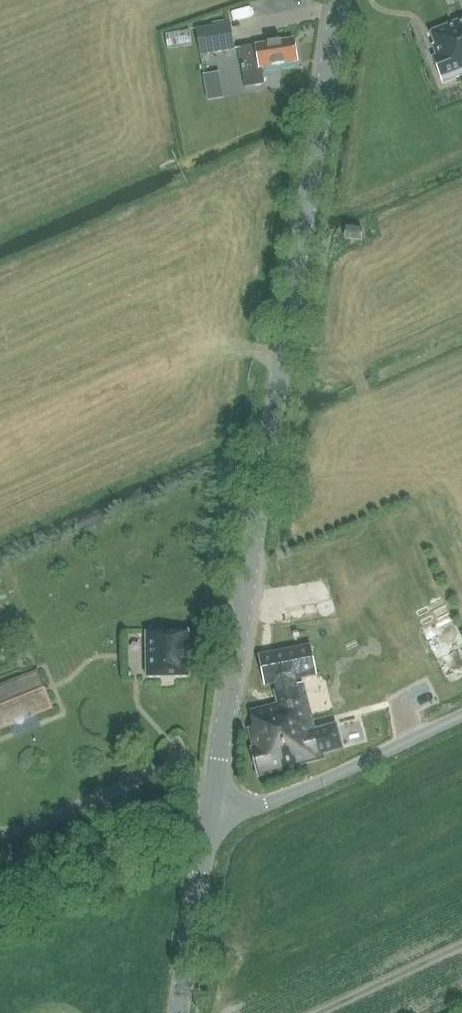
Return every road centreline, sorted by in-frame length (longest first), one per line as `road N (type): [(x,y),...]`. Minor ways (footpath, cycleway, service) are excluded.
road 1 (tertiary): [(215,825),(340,0)]
road 2 (unclassified): [(215,825),(461,713)]
road 3 (tertiary): [(185,1012),(215,825)]

